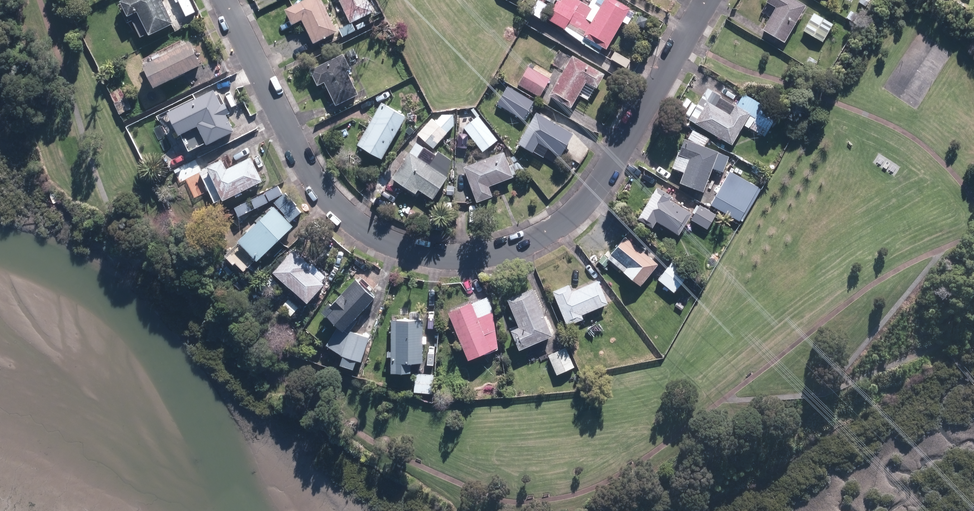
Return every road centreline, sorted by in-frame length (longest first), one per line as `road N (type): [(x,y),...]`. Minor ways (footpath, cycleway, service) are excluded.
road 1 (residential): [(224,0),(327,197),(381,239),(427,255),(467,258),(524,247),(586,202),(705,0)]

